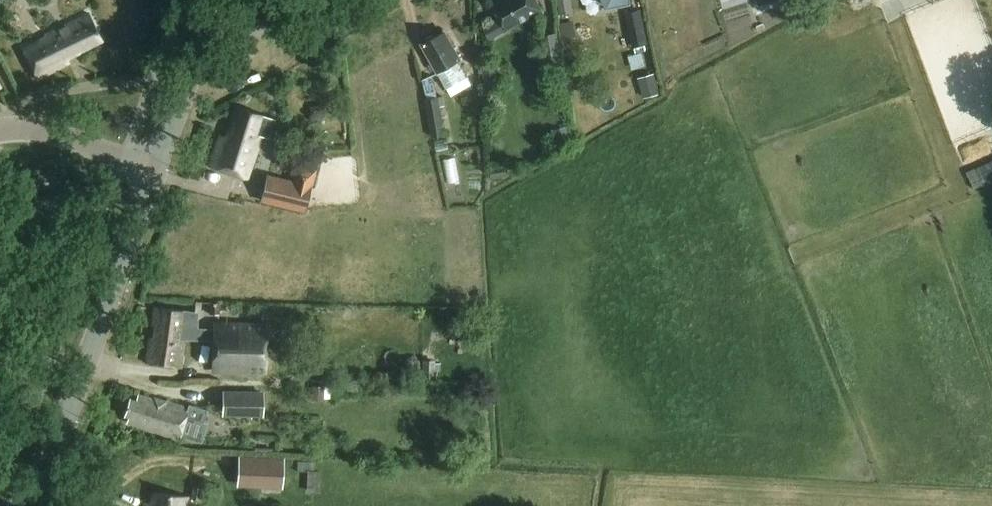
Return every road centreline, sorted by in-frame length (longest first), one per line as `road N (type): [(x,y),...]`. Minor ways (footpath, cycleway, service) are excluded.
road 1 (tertiary): [(36,505),(154,171)]
road 2 (residential): [(376,0),(311,34),(286,36),(213,16)]
road 3 (tertiary): [(154,171),(213,16)]
road 4 (tertiary): [(0,130),(47,132),(154,171)]

